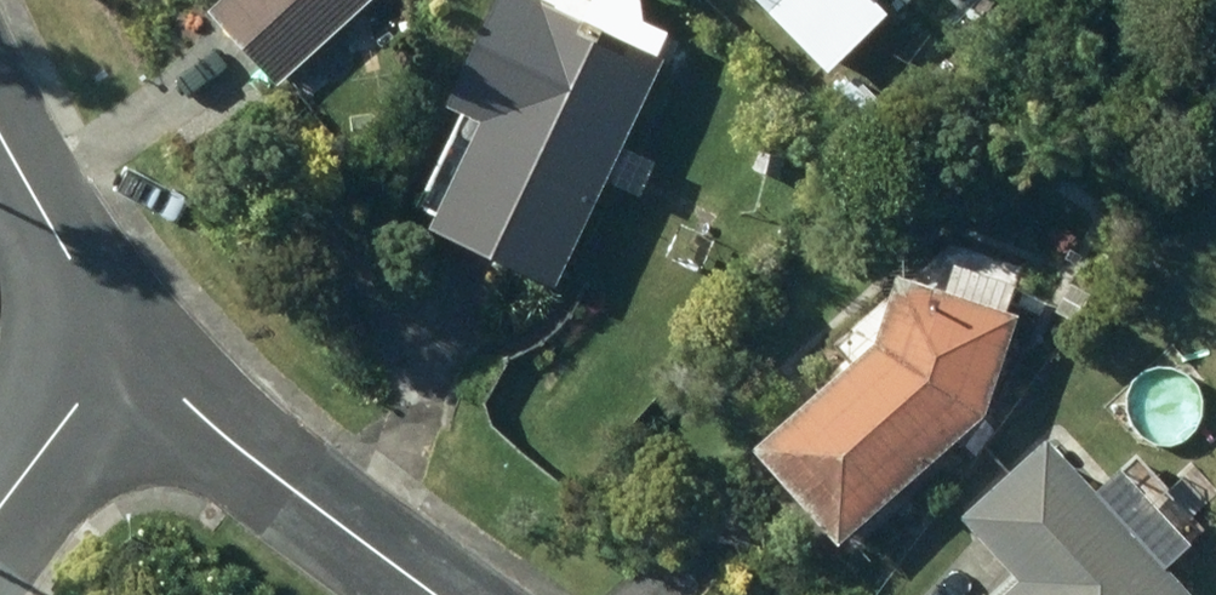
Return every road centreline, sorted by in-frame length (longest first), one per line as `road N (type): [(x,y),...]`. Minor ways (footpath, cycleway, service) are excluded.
road 1 (residential): [(129,339),(289,487),(430,594)]
road 2 (residential): [(0,141),(129,339)]
road 3 (residential): [(129,339),(0,513)]

